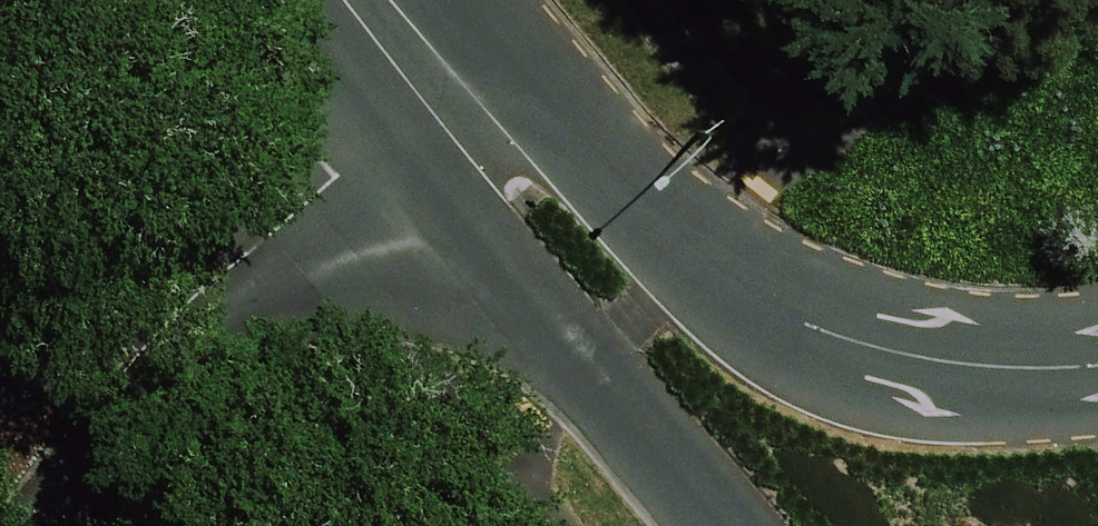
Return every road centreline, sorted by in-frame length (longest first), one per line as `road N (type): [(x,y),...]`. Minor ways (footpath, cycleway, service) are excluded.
road 1 (tertiary): [(453,132),(748,296),(853,340),(995,365),(1097,363)]
road 2 (unclassified): [(453,132),(216,303),(0,435)]
road 3 (tertiary): [(717,525),(453,132)]
road 4 (tertiary): [(345,0),(453,132)]

